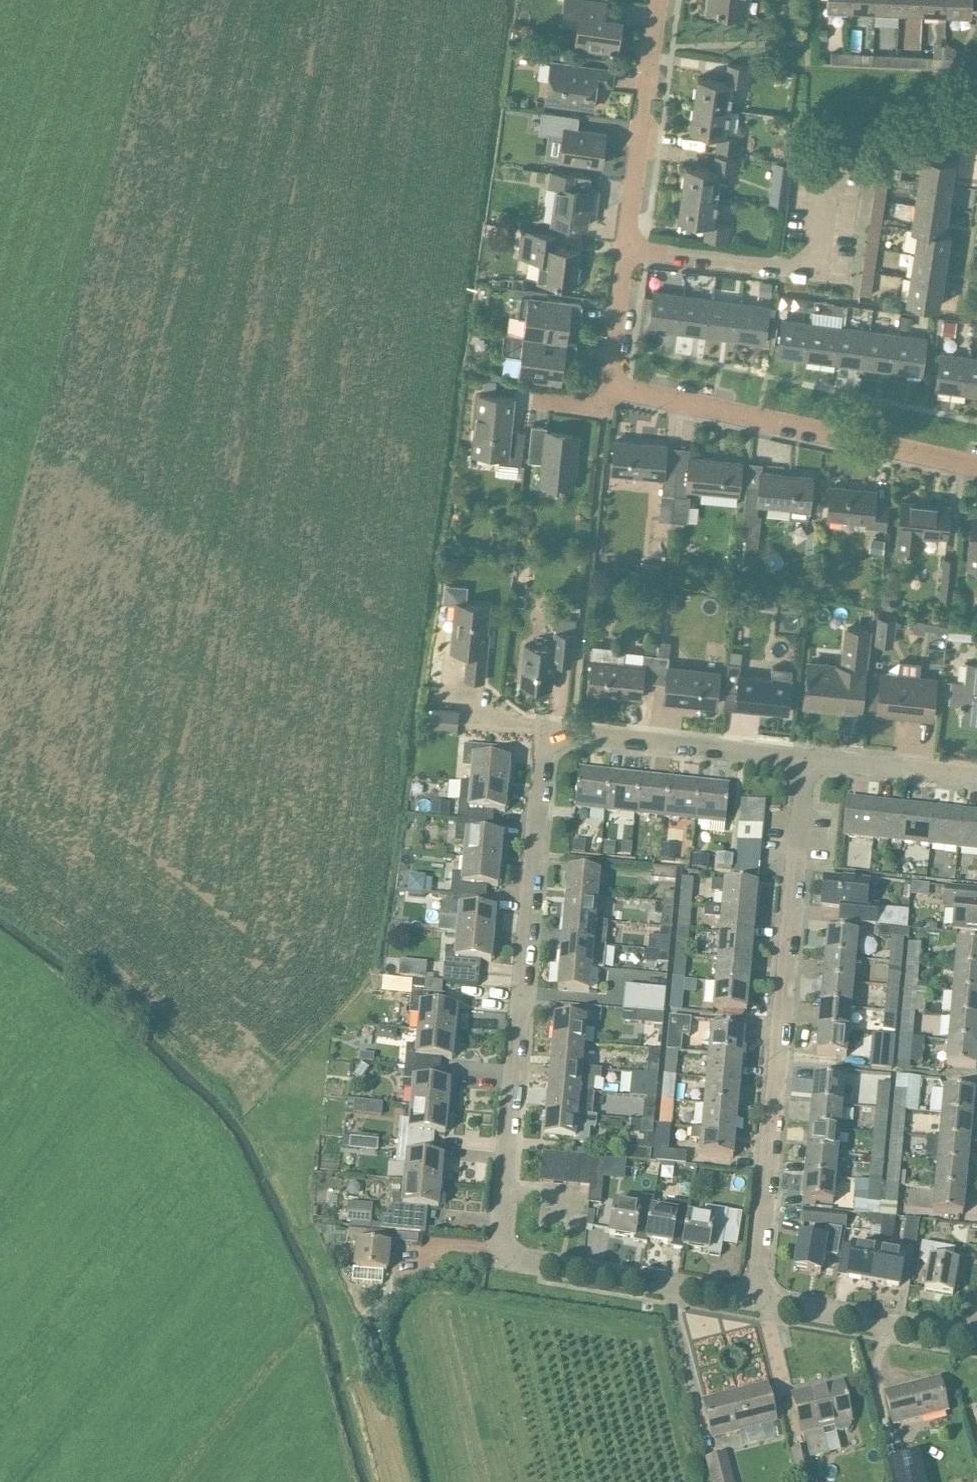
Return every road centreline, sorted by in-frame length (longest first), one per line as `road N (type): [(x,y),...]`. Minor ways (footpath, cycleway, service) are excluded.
road 1 (residential): [(757,1299),(522,1261),(503,1240),(552,731)]
road 2 (residential): [(757,1299),(805,761)]
road 3 (residential): [(624,390),(613,354),(658,0)]
road 4 (residential): [(976,469),(624,390)]
road 5 (track): [(387,1481),(336,1291),(308,1229)]
road 6 (residential): [(805,761),(552,731)]
road 7 (residential): [(976,1337),(757,1299)]
road 8 (residential): [(976,778),(805,761)]

